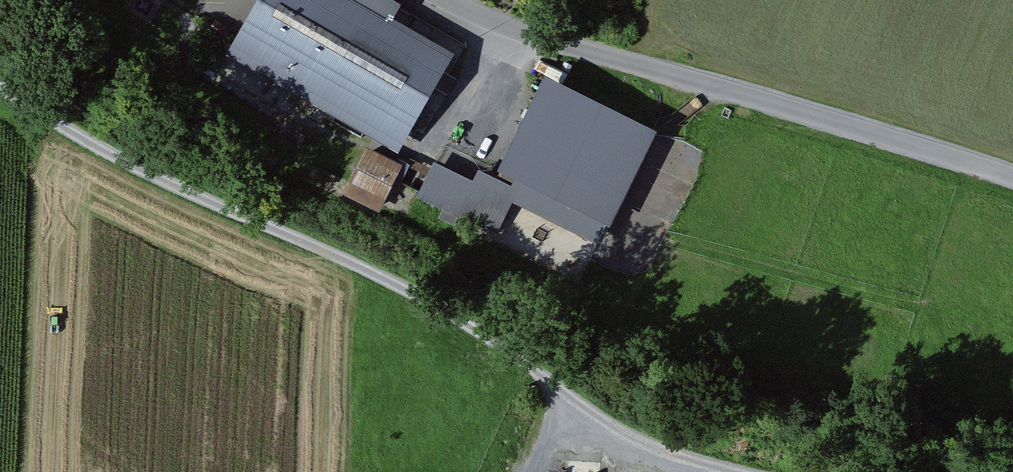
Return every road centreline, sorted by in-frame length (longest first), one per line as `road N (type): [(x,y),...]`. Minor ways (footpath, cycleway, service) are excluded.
road 1 (track): [(744,471),(674,458),(583,417),(495,342),(82,139),(0,88)]
road 2 (unclassified): [(452,0),(537,37),(1012,178)]

